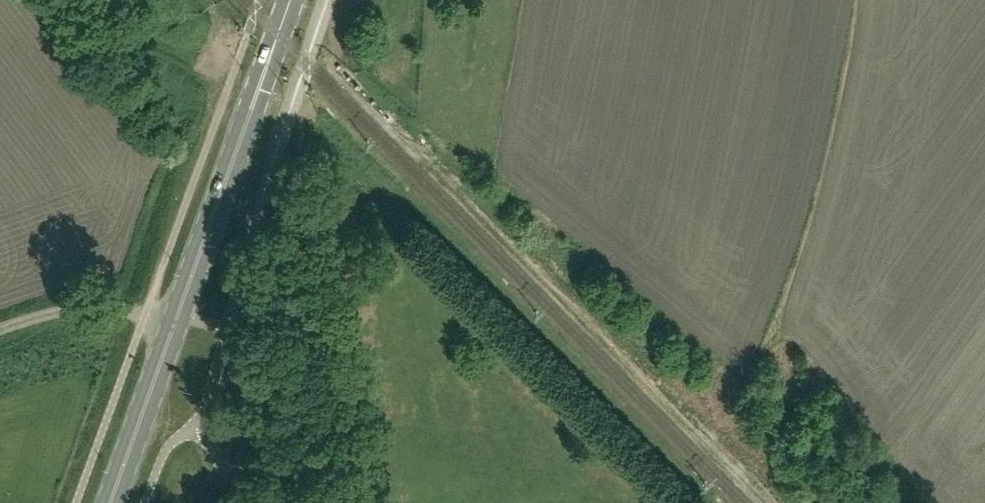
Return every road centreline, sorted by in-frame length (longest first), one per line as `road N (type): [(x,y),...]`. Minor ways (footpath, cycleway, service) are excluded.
road 1 (primary): [(291,0),(110,502)]

